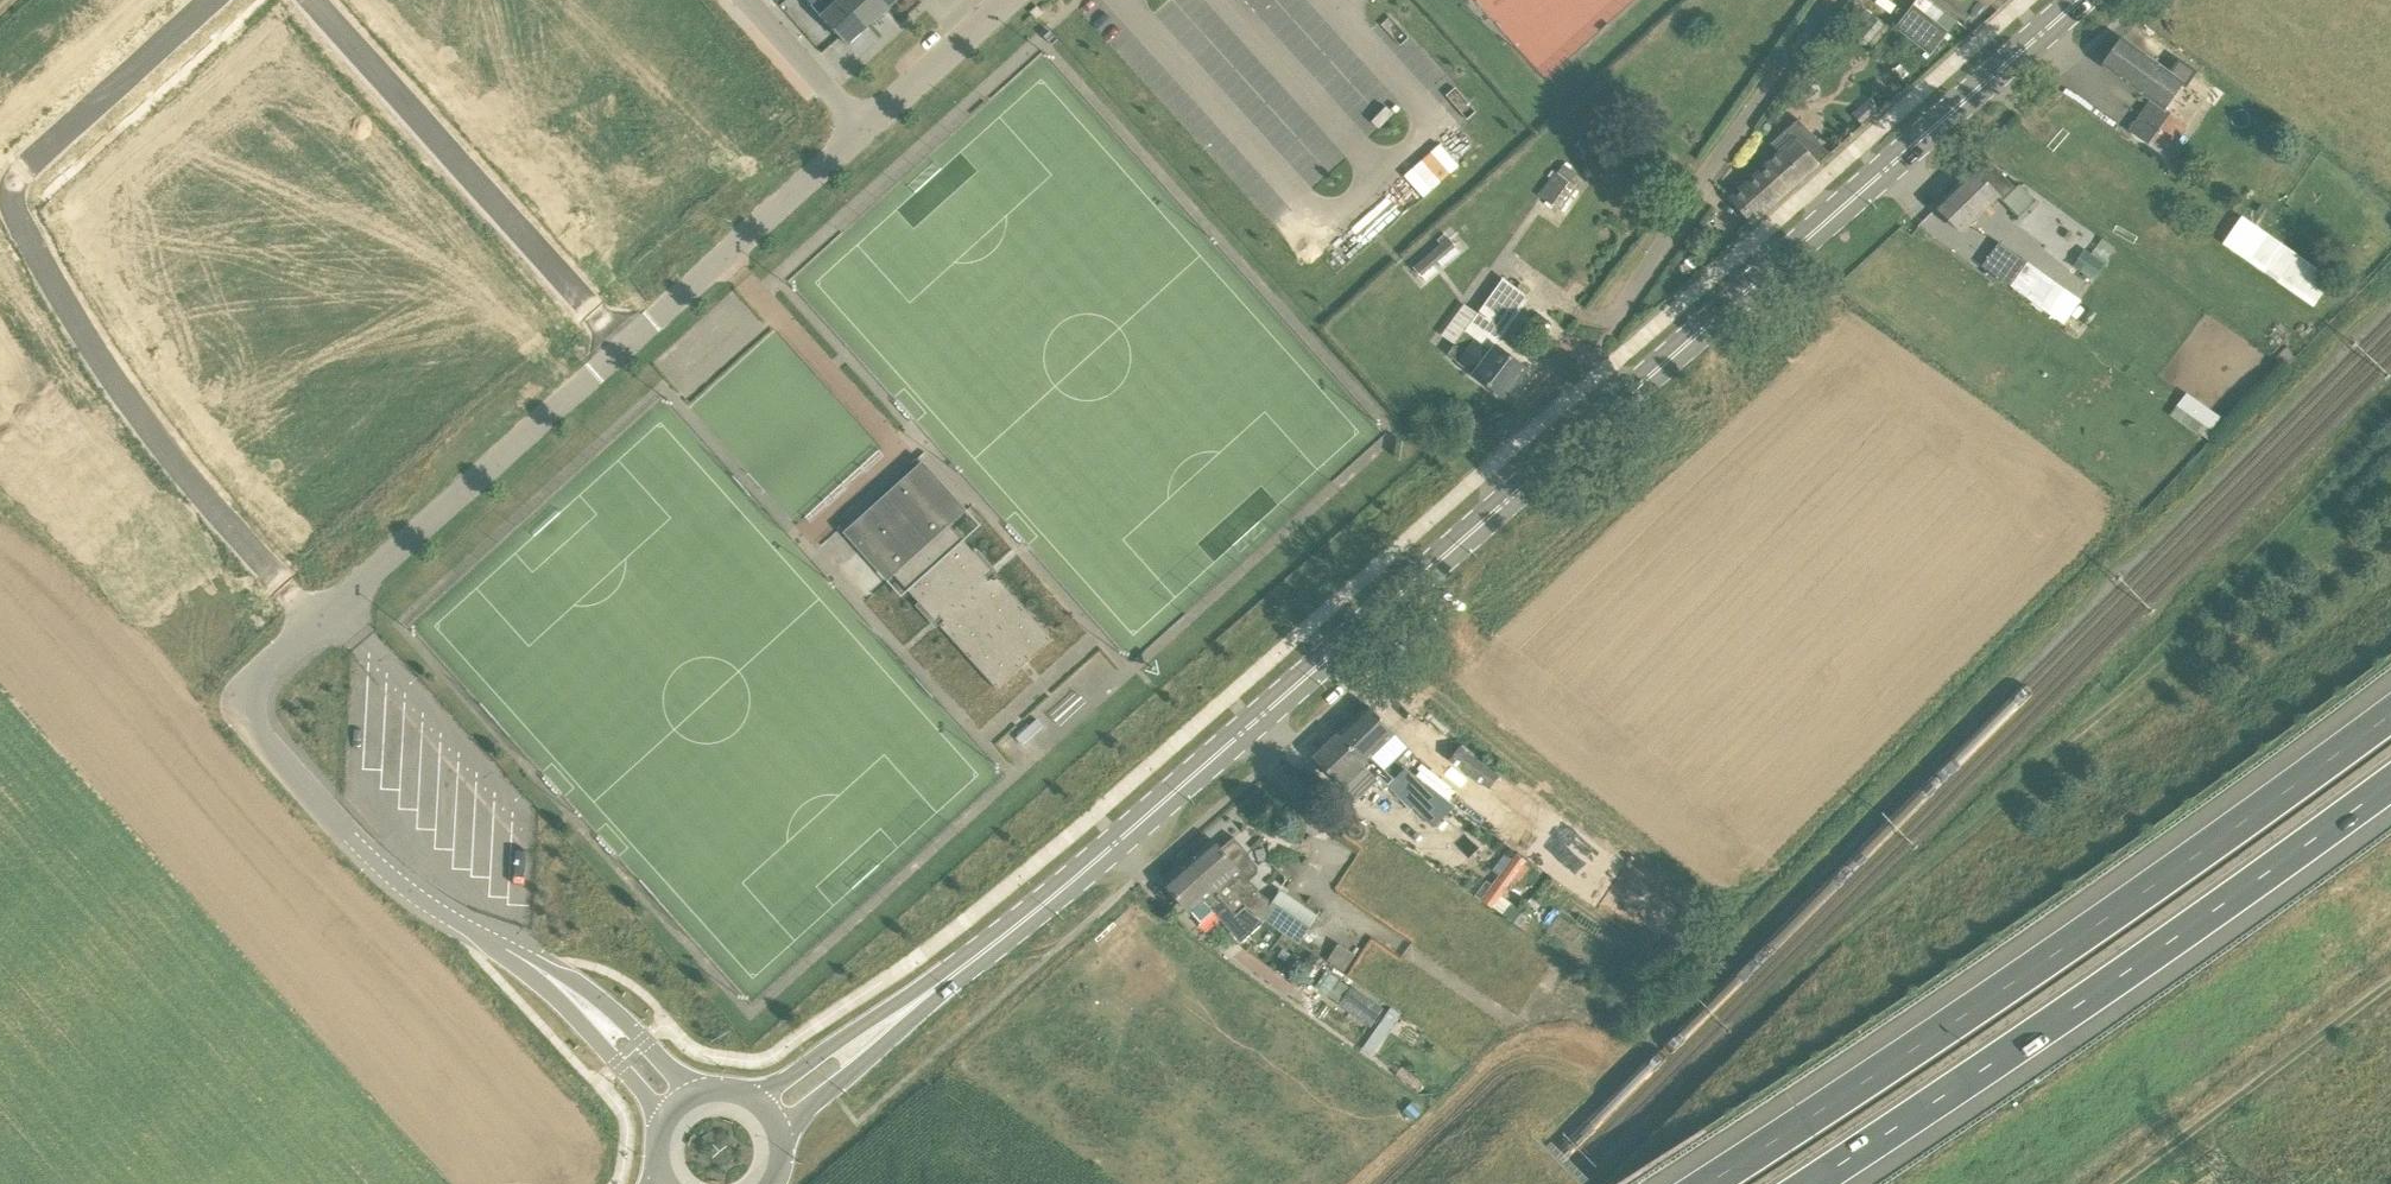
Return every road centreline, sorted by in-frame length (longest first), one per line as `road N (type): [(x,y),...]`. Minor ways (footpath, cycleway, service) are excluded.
road 1 (secondary): [(900,1014),(1064,888),(2082,0)]
road 2 (motorway): [(2390,716),(2079,938),(1710,1183)]
road 3 (residential): [(206,0),(15,166),(6,198),(97,363),(318,621)]
road 4 (motorway): [(1810,1183),(2390,785)]
road 5 (residential): [(318,621),(253,683),(247,712),(254,724),(395,881),(529,962)]
road 6 (residential): [(308,0),(625,345)]
road 7 (residential): [(625,345),(318,621)]
road 8 (unclassified): [(1614,321),(1841,0)]
road 9 (track): [(2390,501),(2125,704)]
road 10 (track): [(2390,978),(2130,1183)]
road 11 (residential): [(863,131),(625,345)]
road 12 (residential): [(1009,0),(863,131)]
road 13 (residential): [(863,131),(744,0)]
road 14 (secondary): [(781,1135),(900,1014)]
road 15 (secondary): [(900,1014),(826,1051),(756,1098)]
road 16 (residential): [(699,1089),(636,1030),(596,1016)]
road 17 (residential): [(596,1016),(608,1054),(662,1118)]

